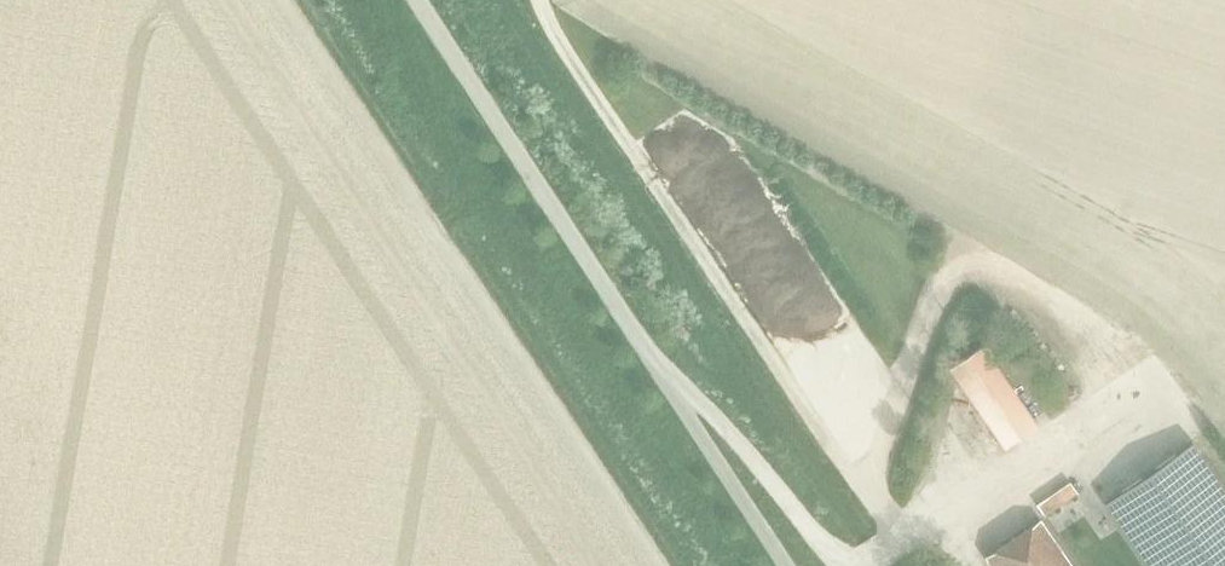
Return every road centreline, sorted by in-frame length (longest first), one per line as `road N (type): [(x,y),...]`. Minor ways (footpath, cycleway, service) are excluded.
road 1 (track): [(540,0),(565,49),(861,485)]
road 2 (unclassified): [(650,351),(421,0)]
road 3 (residential): [(650,351),(713,411),(824,543),(861,565)]
road 4 (unclassified): [(790,565),(650,351)]

